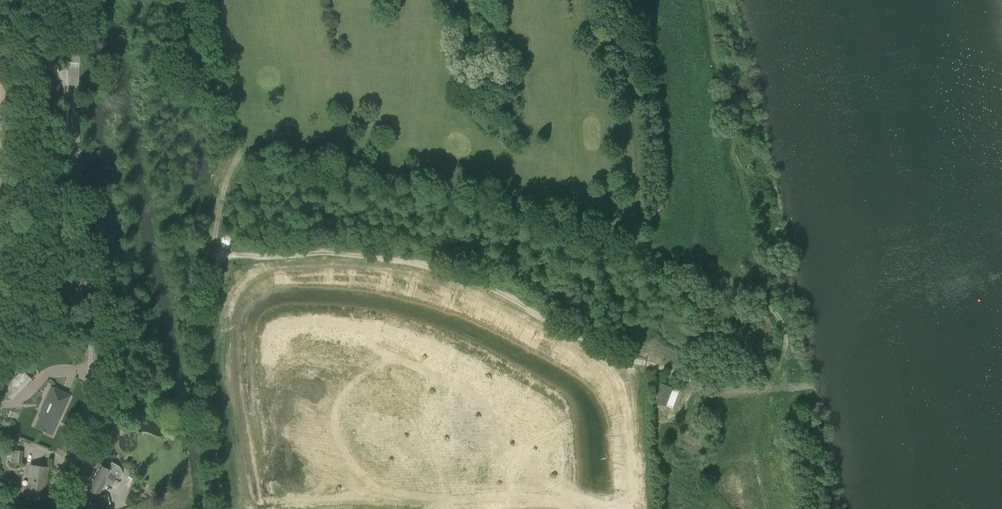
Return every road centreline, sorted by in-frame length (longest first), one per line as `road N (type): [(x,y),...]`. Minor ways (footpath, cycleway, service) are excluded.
road 1 (track): [(213,253),(378,254),(424,263),(482,283),(614,353),(719,393),(812,387)]
road 2 (track): [(213,253),(223,190),(236,160),(250,150),(343,156),(538,200),(562,193),(573,155),(574,0)]
road 3 (unclassified): [(77,508),(95,371),(72,84),(76,0)]
road 4 (track): [(224,508),(210,409),(213,253)]

